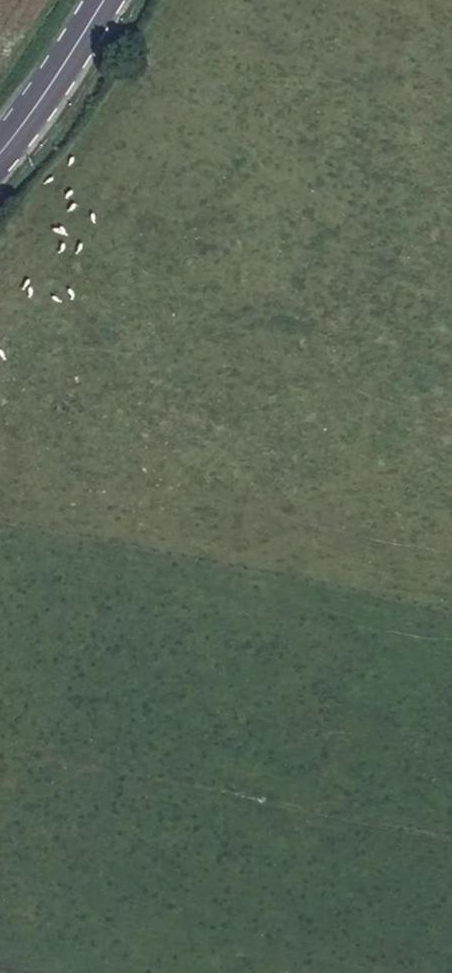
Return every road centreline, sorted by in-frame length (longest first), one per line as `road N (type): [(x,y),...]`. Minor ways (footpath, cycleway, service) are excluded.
road 1 (primary): [(0,150),(100,0)]

